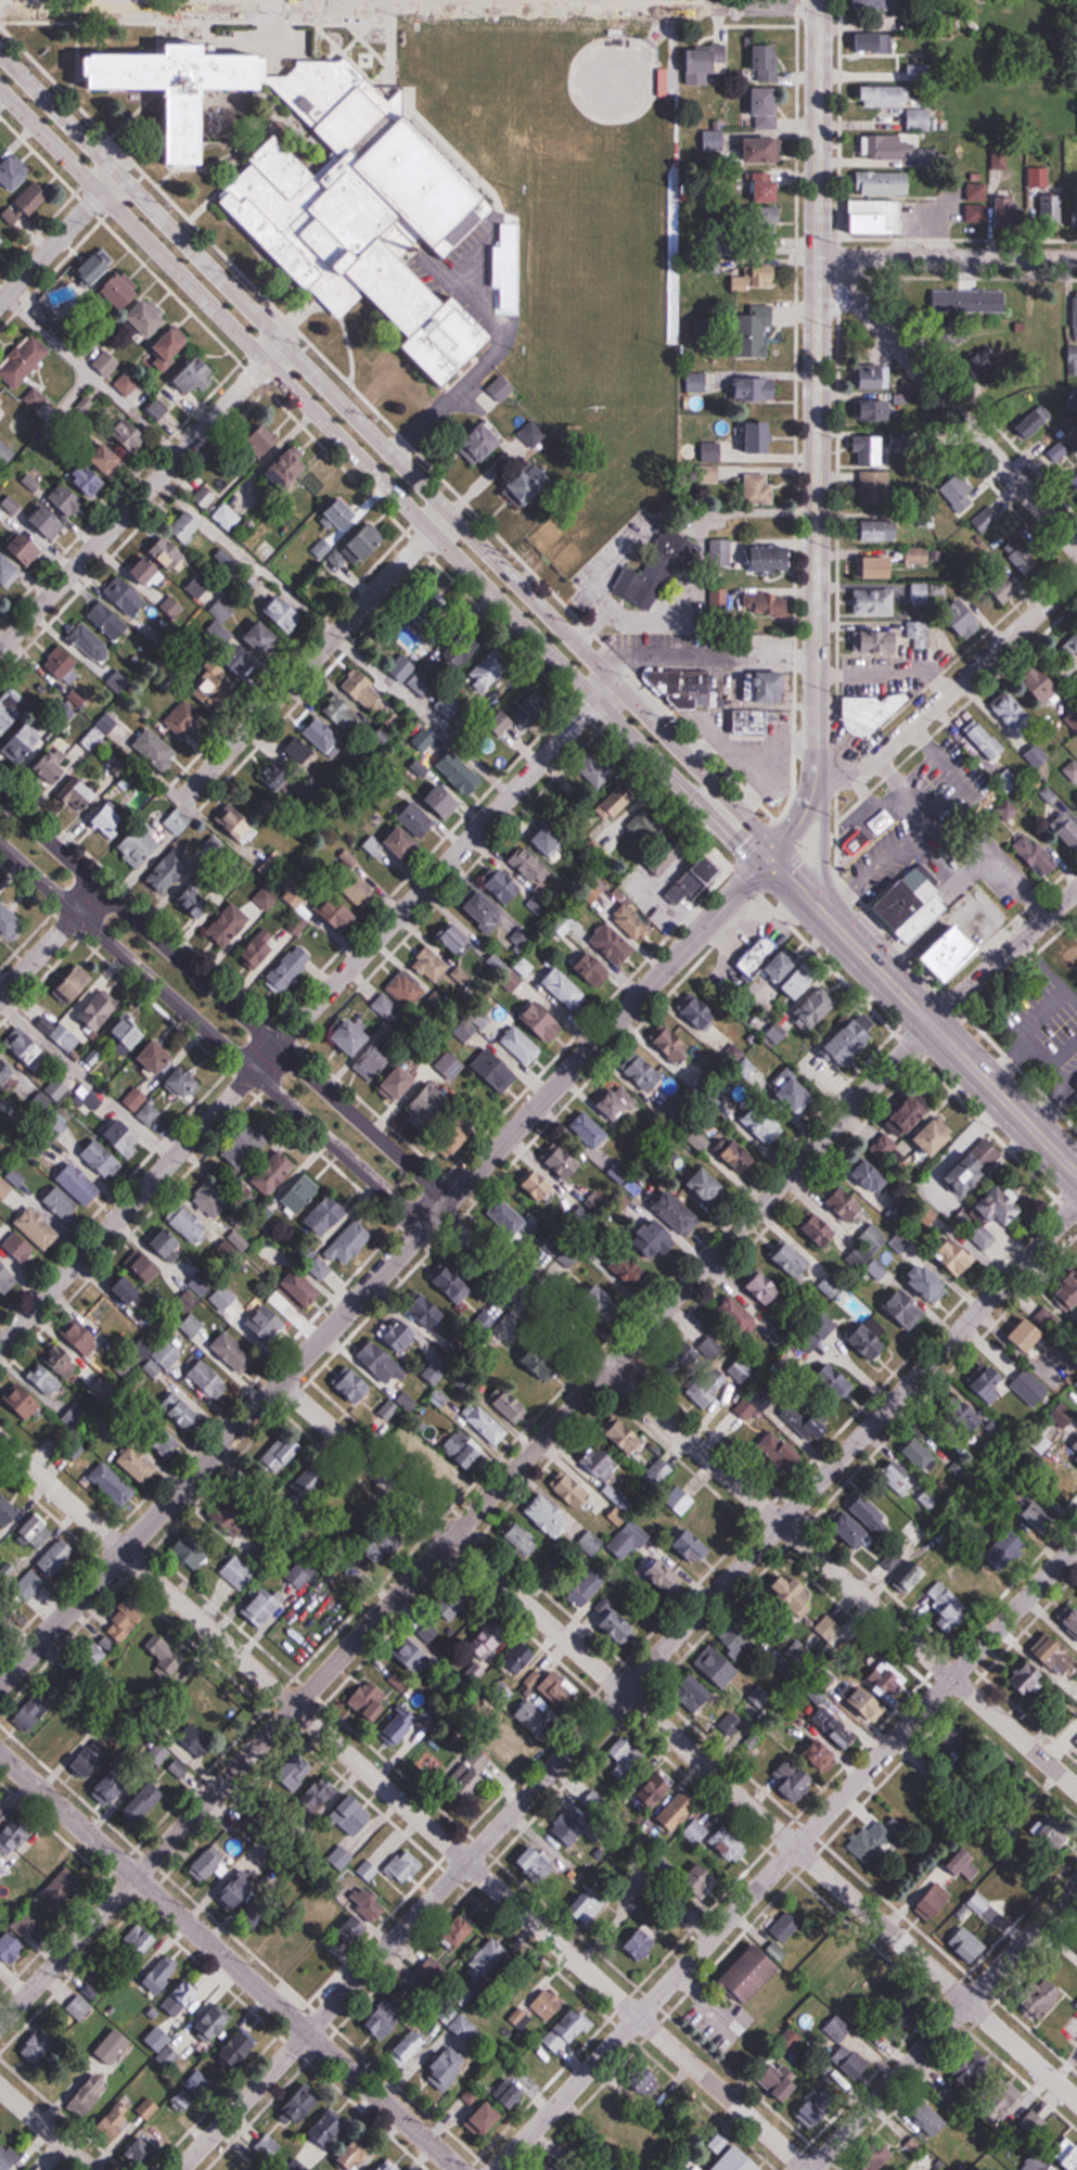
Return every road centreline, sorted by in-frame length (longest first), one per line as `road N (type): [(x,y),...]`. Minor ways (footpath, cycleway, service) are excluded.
road 1 (residential): [(931,1023),(0,2023)]
road 2 (residential): [(1076,1207),(178,2169)]
road 3 (tertiary): [(770,858),(0,1681)]
road 4 (secondary): [(770,858),(594,660),(0,50)]
road 5 (residential): [(807,2169),(0,1435)]
road 6 (secondary): [(0,88),(637,740),(770,858)]
road 7 (residential): [(1076,2100),(281,1381)]
road 8 (residential): [(614,680),(0,1344)]
road 9 (residential): [(1076,1789),(435,1213)]
road 10 (residential): [(1076,1545),(493,2169)]
road 11 (residential): [(820,5),(0,5)]
road 12 (secondary): [(816,777),(820,0)]
road 13 (tertiary): [(0,1752),(461,2169)]
road 14 (residential): [(435,1213),(433,1188),(418,1173),(0,796)]
road 15 (residential): [(0,843),(396,1199),(411,1211),(435,1213)]
road 16 (residential): [(283,341),(0,647)]
road 17 (residential): [(452,513),(178,803)]
road 18 (residential): [(1076,550),(817,255)]
road 19 (residential): [(1076,1885),(813,2169)]
road 20 (secondary): [(1076,1173),(816,904)]
road 21 (residential): [(816,777),(856,776),(1076,579)]
road 22 (residential): [(1076,259),(817,255)]
road 23 (residential): [(931,1023),(1076,891)]
road 24 (residential): [(120,173),(0,301)]
road 25 (residential): [(101,886),(0,996)]
road 26 (secondary): [(816,904),(816,777)]
road 27 (residential): [(91,2169),(0,2088)]

